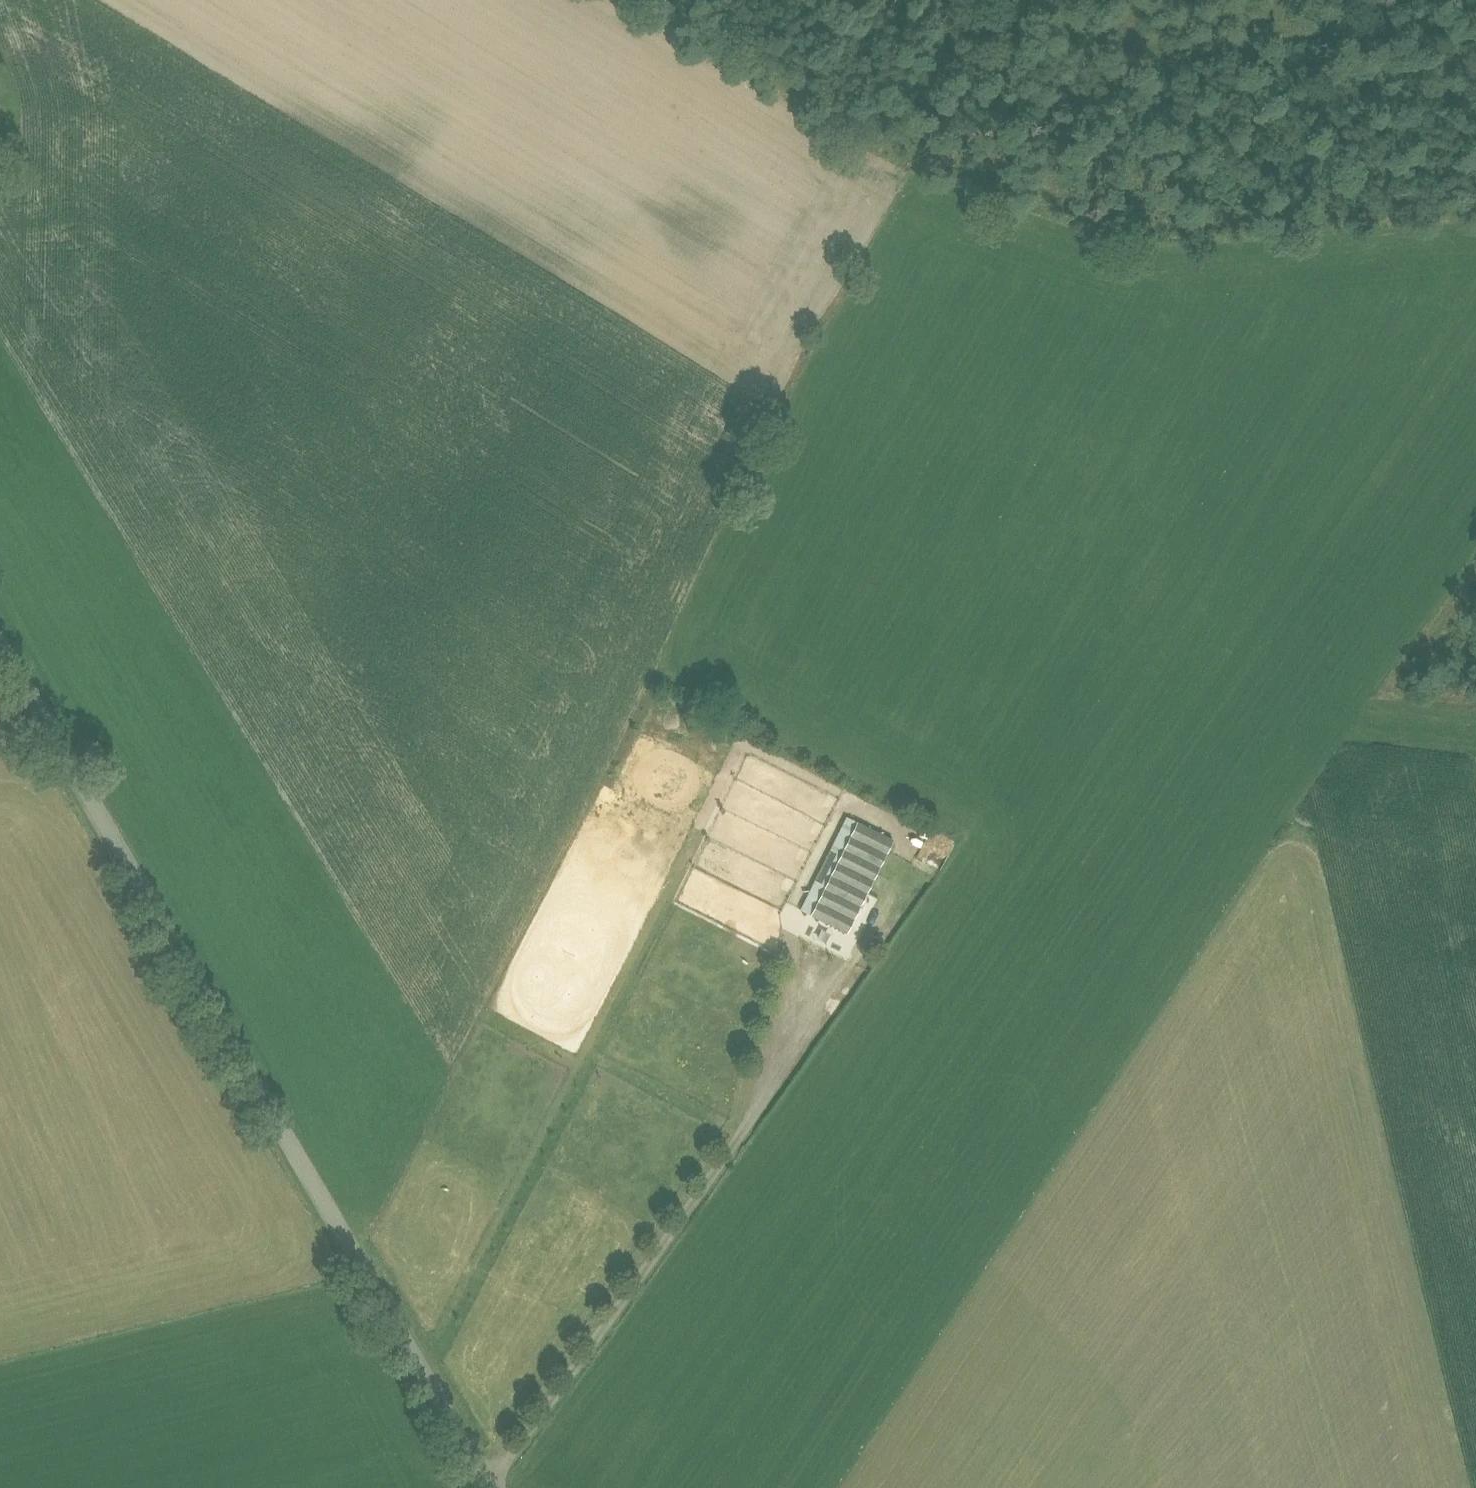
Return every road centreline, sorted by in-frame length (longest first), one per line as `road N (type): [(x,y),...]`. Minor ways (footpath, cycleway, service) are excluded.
road 1 (unclassified): [(493,1487),(67,748),(0,649)]
road 2 (track): [(1475,27),(1152,48),(1068,37),(991,0)]

